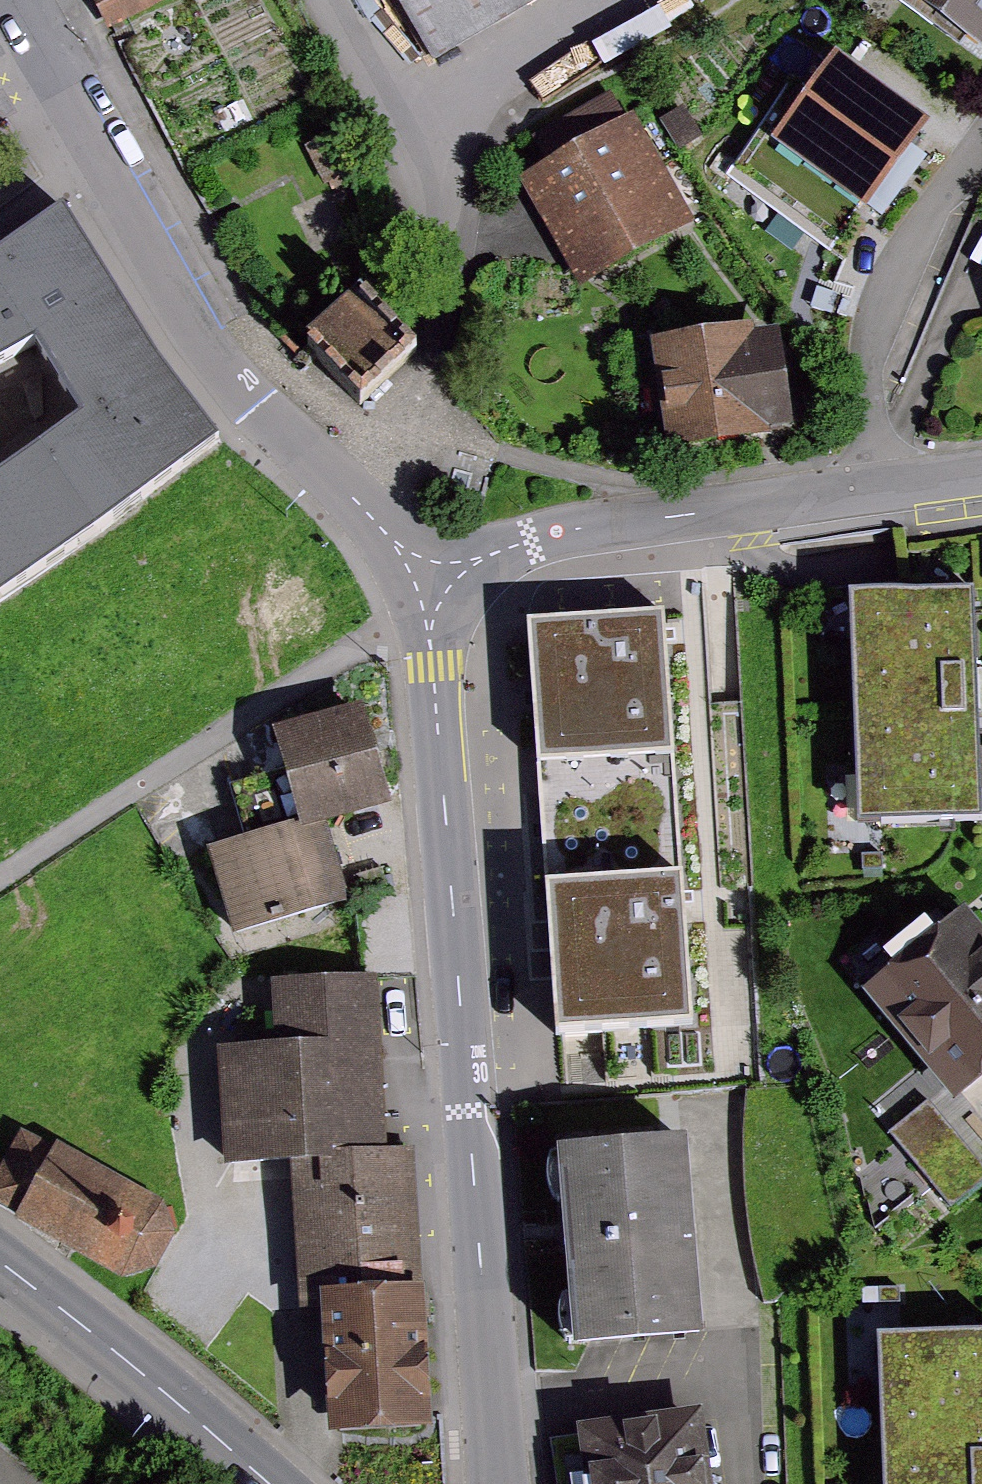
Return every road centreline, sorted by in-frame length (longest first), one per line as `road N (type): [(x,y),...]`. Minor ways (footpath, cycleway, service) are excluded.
road 1 (residential): [(444,589),(429,618),(499,1483)]
road 2 (residential): [(444,589),(482,557),(559,532),(878,492)]
road 3 (residential): [(981,142),(890,283),(864,372),(878,492)]
road 4 (secondary): [(270,1483),(145,1371),(0,1263)]
road 5 (tertiary): [(252,408),(173,299),(76,121)]
road 6 (residential): [(444,589),(252,408)]
road 7 (tertiary): [(76,121),(9,0)]

